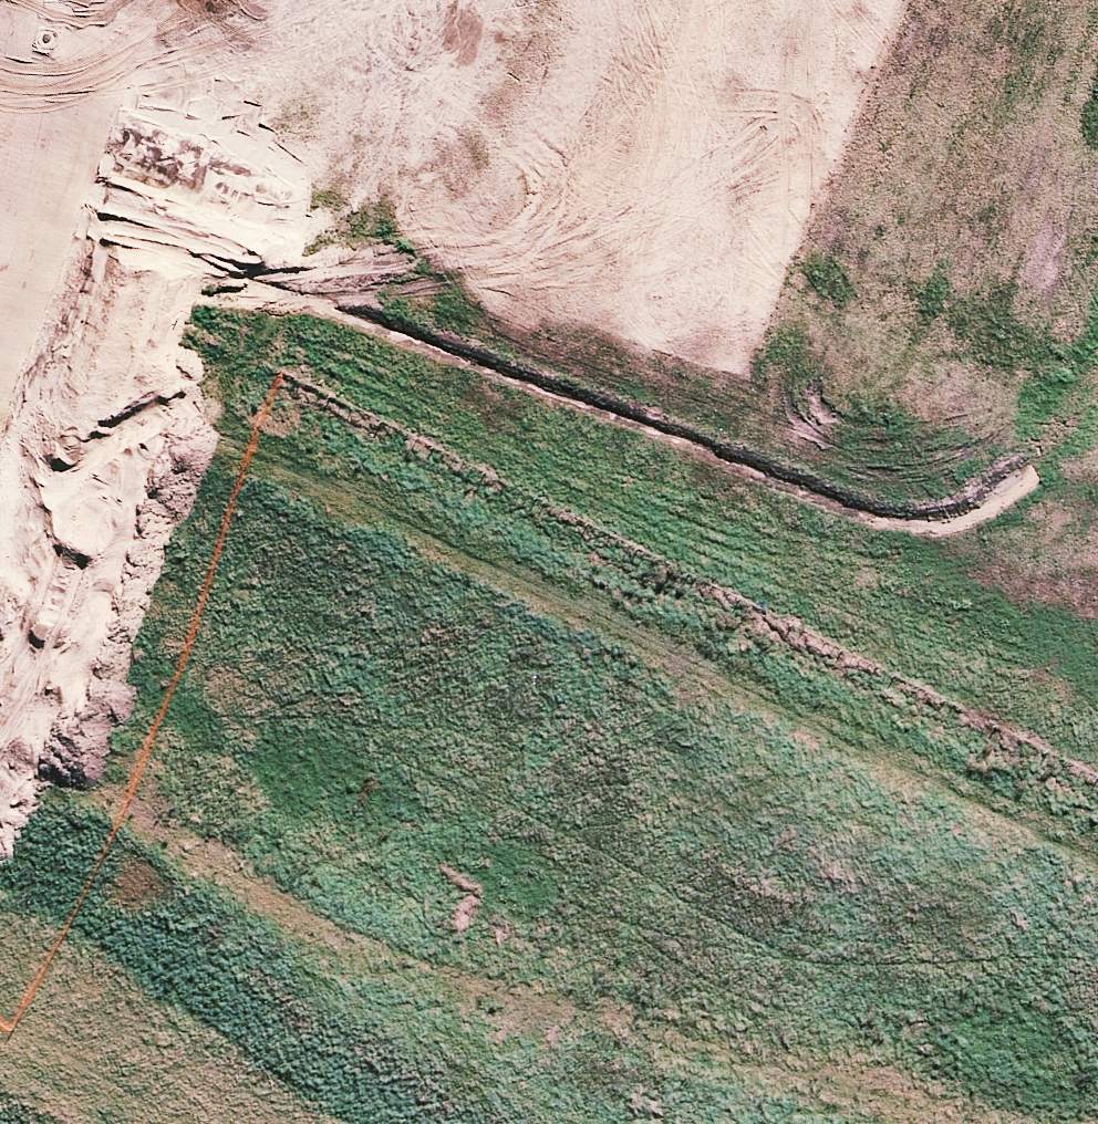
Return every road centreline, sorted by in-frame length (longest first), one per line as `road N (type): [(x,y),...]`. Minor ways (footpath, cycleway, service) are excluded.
road 1 (secondary): [(1097,915),(771,792),(607,775),(491,778),(416,791),(322,826)]
road 2 (secondary): [(1097,825),(435,541)]
road 3 (secondary): [(483,429),(1097,684)]
road 4 (secondary): [(48,955),(83,653),(81,603),(68,493),(40,429),(0,375)]
road 5 (secondary): [(48,955),(282,476)]
road 6 (secondary): [(0,218),(333,366)]
road 7 (secondary): [(333,366),(475,49)]
road 8 (secondary): [(620,113),(483,429)]
road 9 (secondary): [(322,826),(190,1123)]
road 10 (secondary): [(282,476),(0,355)]
road 11 (secondary): [(435,541),(322,826)]
road 12 (secondary): [(435,541),(282,476)]
road 13 (secondary): [(333,366),(483,429)]
road 14 (unknown): [(670,0),(620,113)]
road 15 (secondary): [(483,429),(435,541)]
road 16 (secondary): [(282,476),(333,366)]
road 17 (secondary): [(0,1065),(48,955)]

